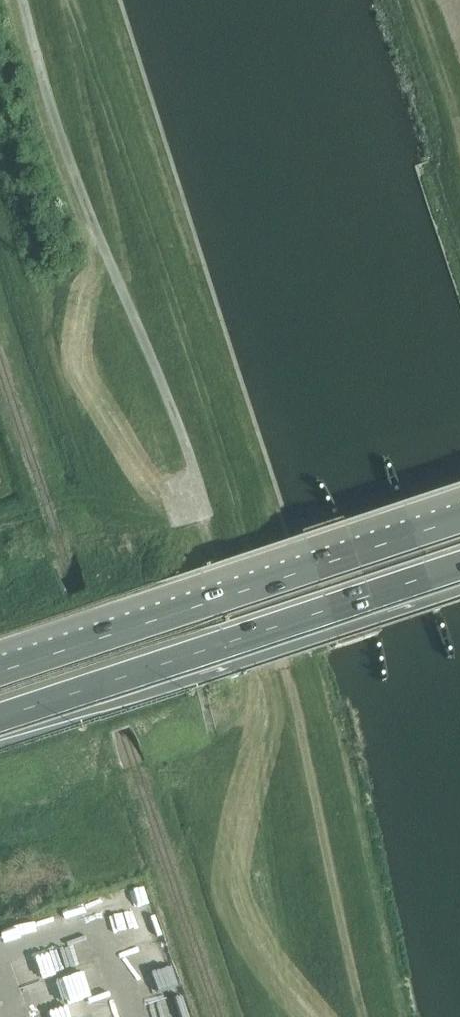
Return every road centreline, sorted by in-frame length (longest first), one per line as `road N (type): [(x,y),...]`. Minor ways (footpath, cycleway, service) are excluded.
road 1 (motorway): [(459,518),(0,671)]
road 2 (motorway): [(0,716),(459,566)]

